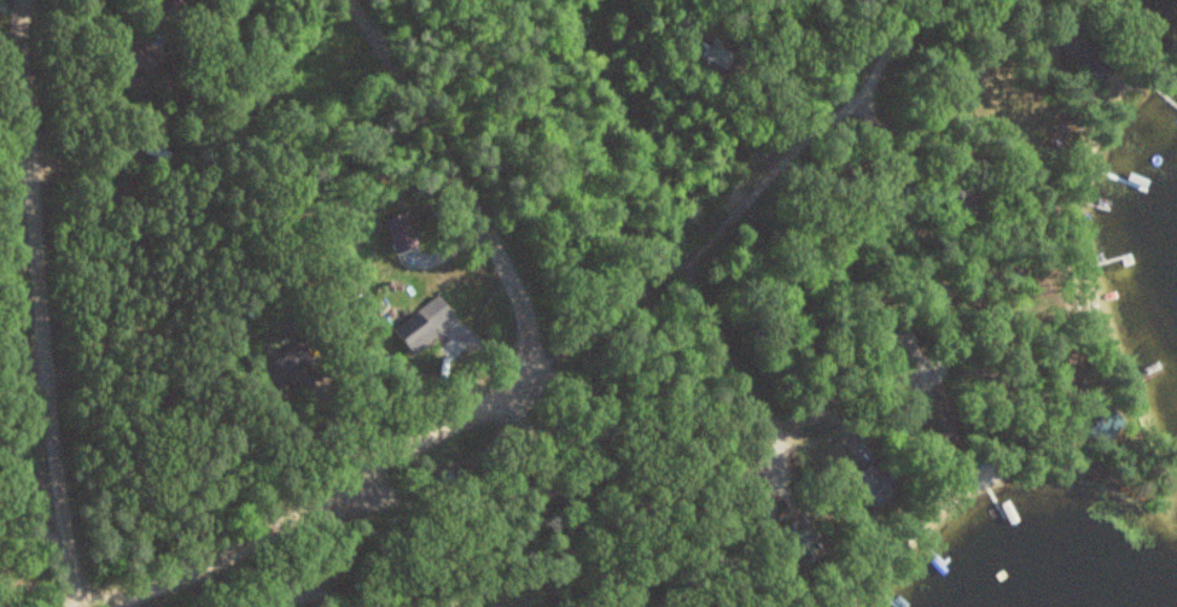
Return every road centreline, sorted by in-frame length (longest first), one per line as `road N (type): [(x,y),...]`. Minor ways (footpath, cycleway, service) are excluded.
road 1 (residential): [(87,605),(65,541),(42,331),(29,0)]
road 2 (residential): [(536,338),(494,407),(439,430),(188,578),(87,605)]
road 3 (residential): [(342,0),(461,179),(536,338)]
road 4 (residential): [(705,234),(939,0)]

